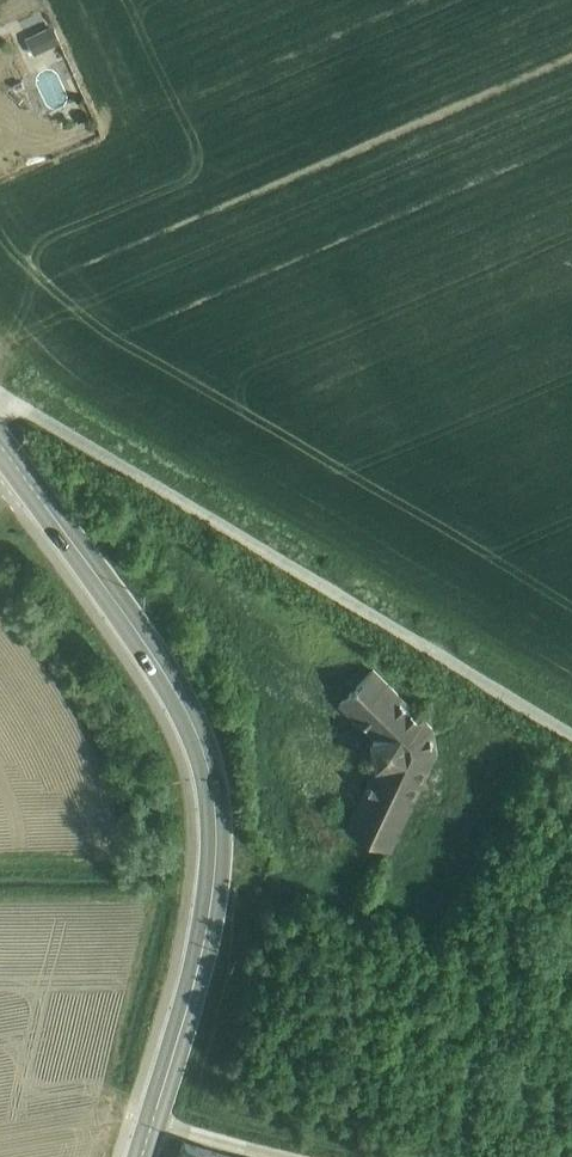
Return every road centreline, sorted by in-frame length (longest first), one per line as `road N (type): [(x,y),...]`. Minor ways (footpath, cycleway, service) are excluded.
road 1 (secondary): [(0,445),(171,684),(198,732),(212,779),(218,829),(212,901),(152,1122)]
road 2 (unclassified): [(571,735),(0,400)]
road 3 (unclassified): [(285,1156),(152,1122)]

